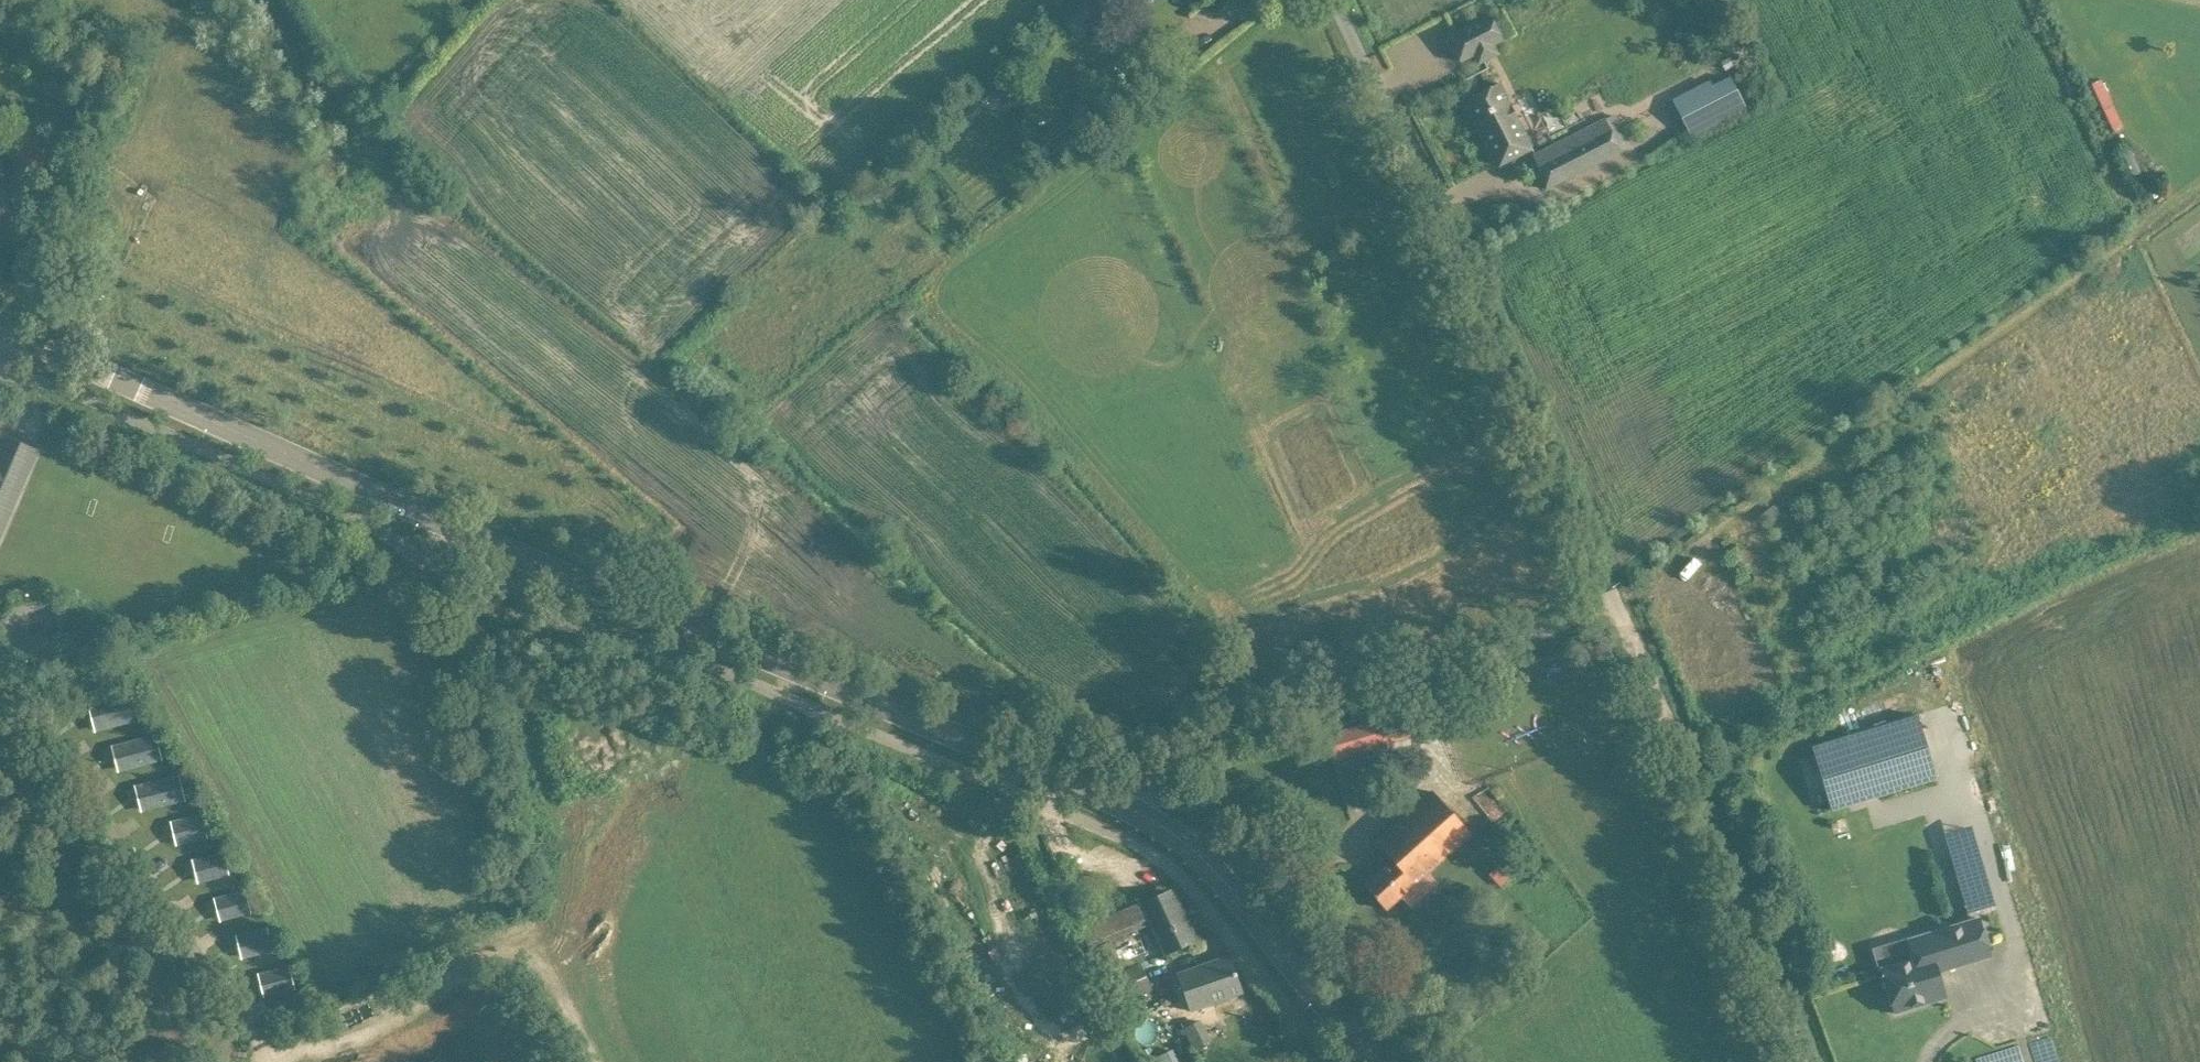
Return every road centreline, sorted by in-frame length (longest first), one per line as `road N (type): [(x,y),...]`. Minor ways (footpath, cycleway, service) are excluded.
road 1 (tertiary): [(1136,810),(0,327)]
road 2 (unclassified): [(1136,810),(1153,783),(1199,751),(1306,708),(1481,660),(1613,599),(1355,0)]
road 3 (track): [(1613,599),(1801,1061)]
road 4 (tertiary): [(1387,1061),(1346,1029),(1183,838),(1136,810)]

